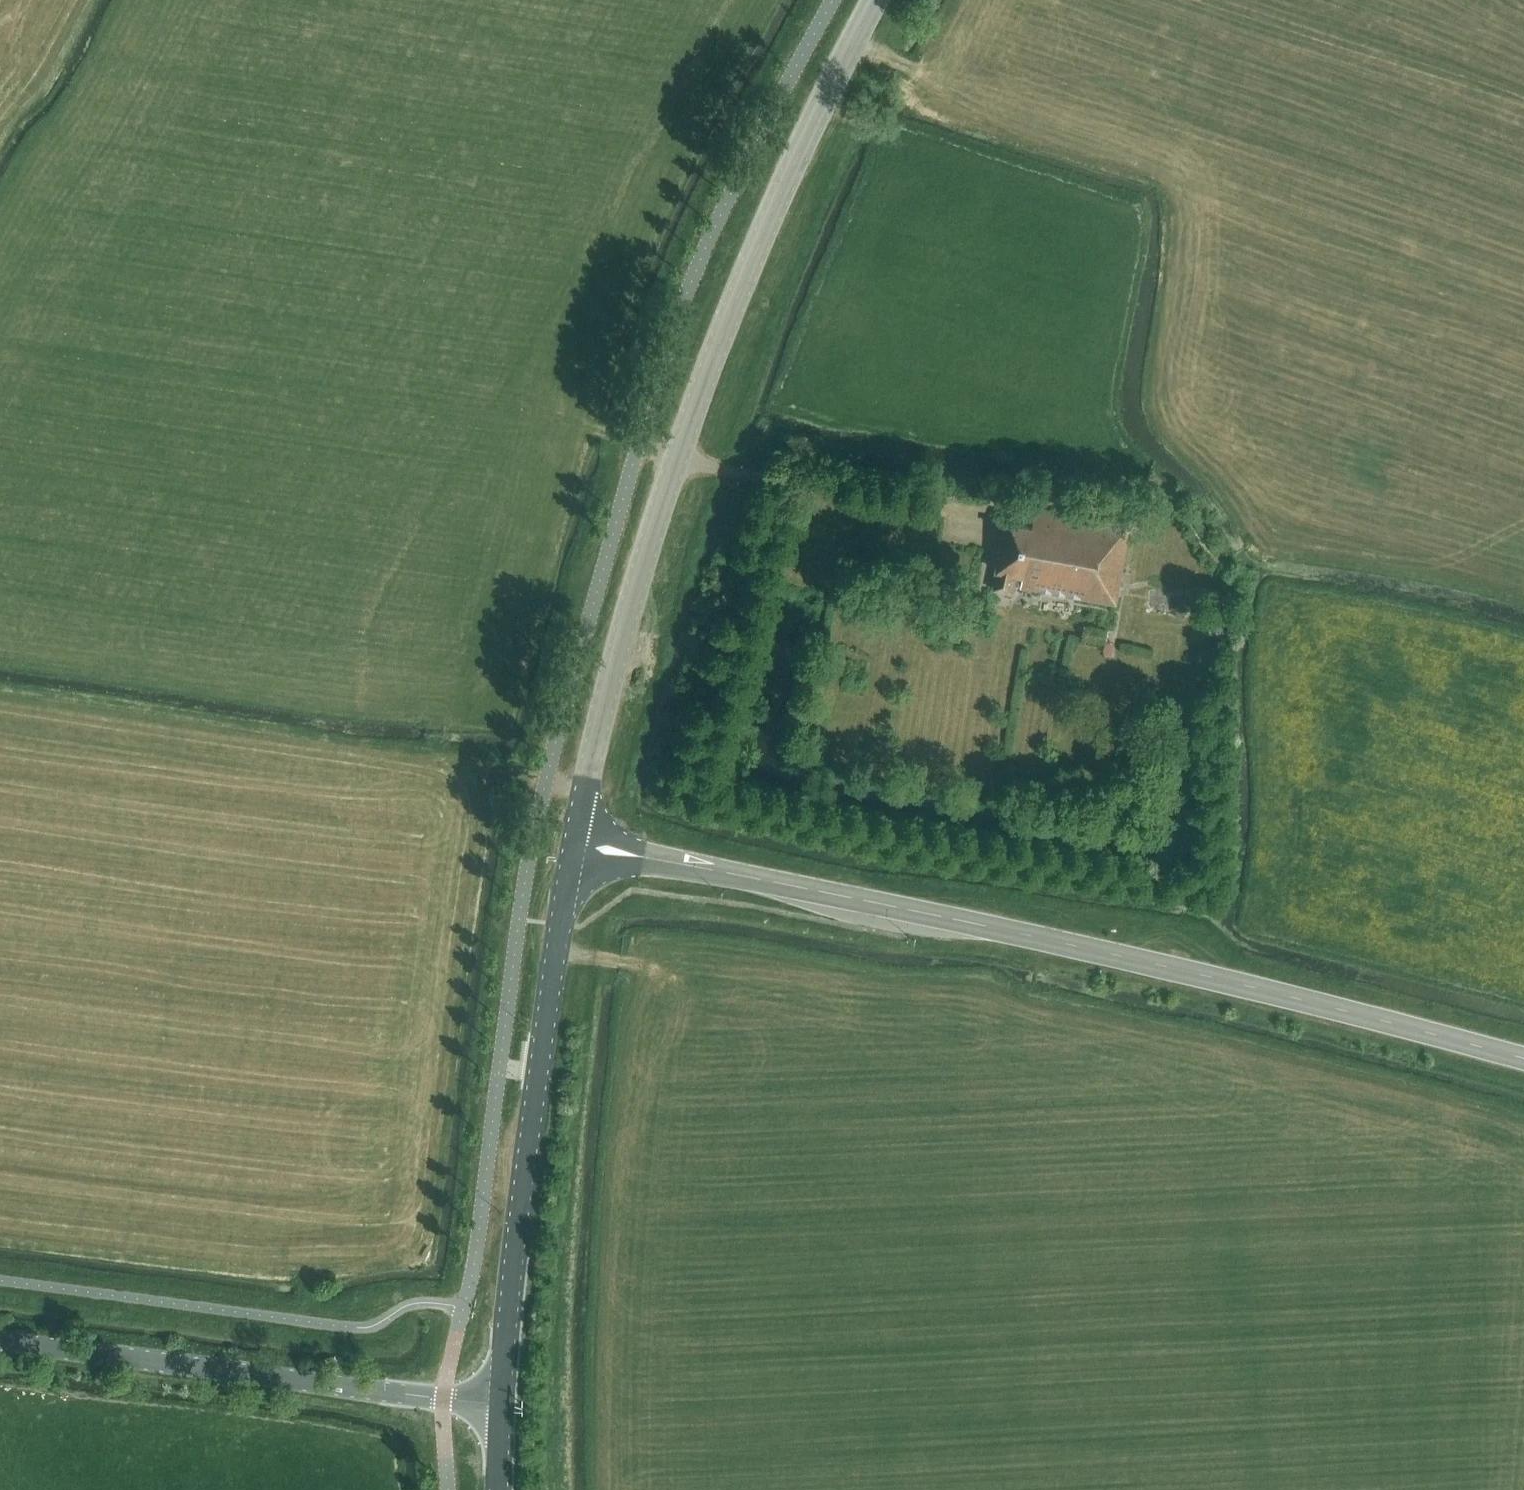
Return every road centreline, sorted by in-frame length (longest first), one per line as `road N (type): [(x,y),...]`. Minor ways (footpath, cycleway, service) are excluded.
road 1 (tertiary): [(577,829),(633,599),(703,389),(785,186),(876,0)]
road 2 (secondary): [(1523,1059),(1106,953),(681,865)]
road 3 (secondary): [(502,1405),(571,863)]
road 4 (secondary): [(502,1405),(0,1341)]

